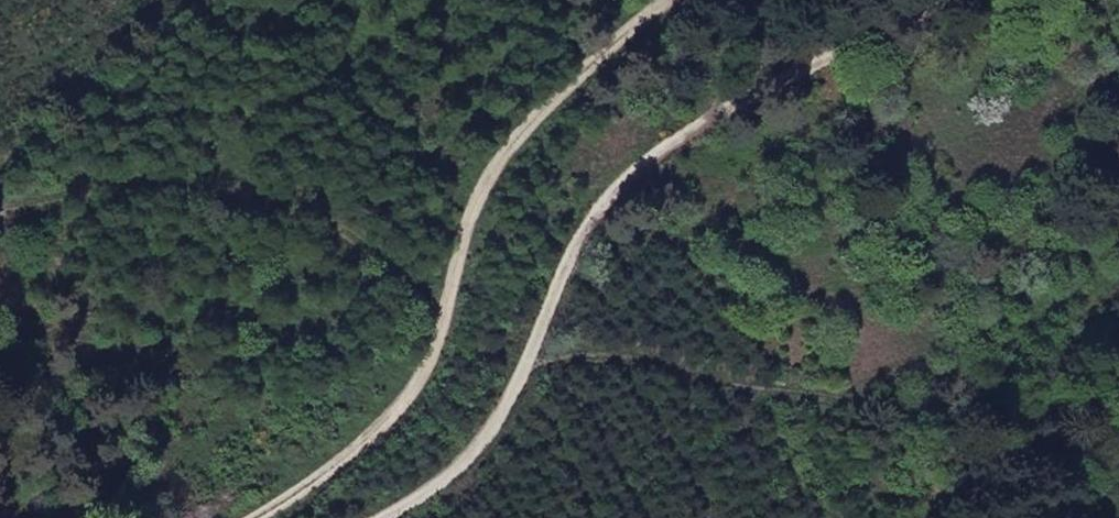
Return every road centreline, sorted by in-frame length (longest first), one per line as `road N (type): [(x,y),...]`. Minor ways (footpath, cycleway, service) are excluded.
road 1 (track): [(389,517),(430,499),(480,457),(528,369),(575,255),(723,125),(995,0)]
road 2 (track): [(643,0),(488,162),(426,374),(362,448),(252,517)]
road 3 (track): [(1087,517),(1077,503),(840,402),(614,357),(528,369)]

